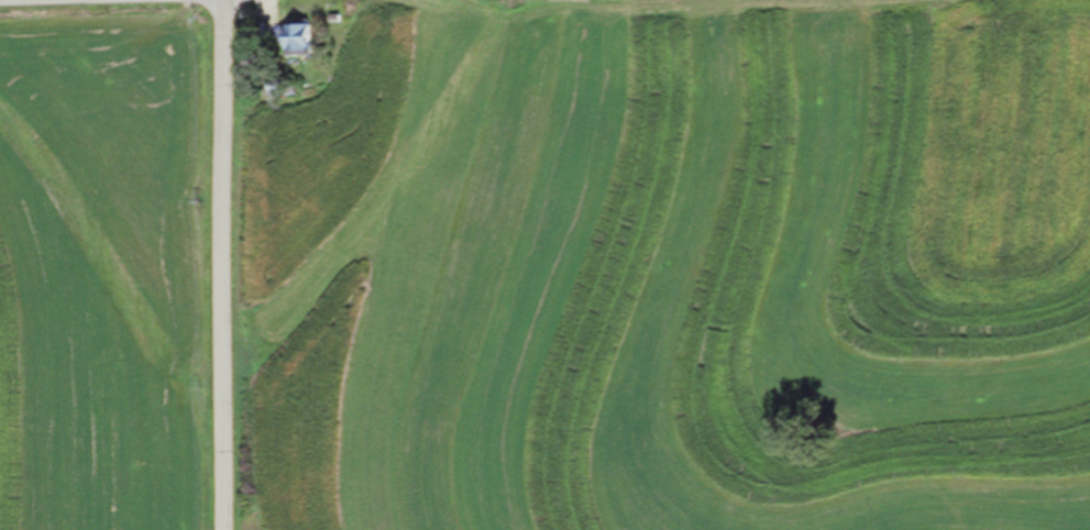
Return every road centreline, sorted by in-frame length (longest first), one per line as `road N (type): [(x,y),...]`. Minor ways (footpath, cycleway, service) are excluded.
road 1 (residential): [(224,529),(221,0)]

